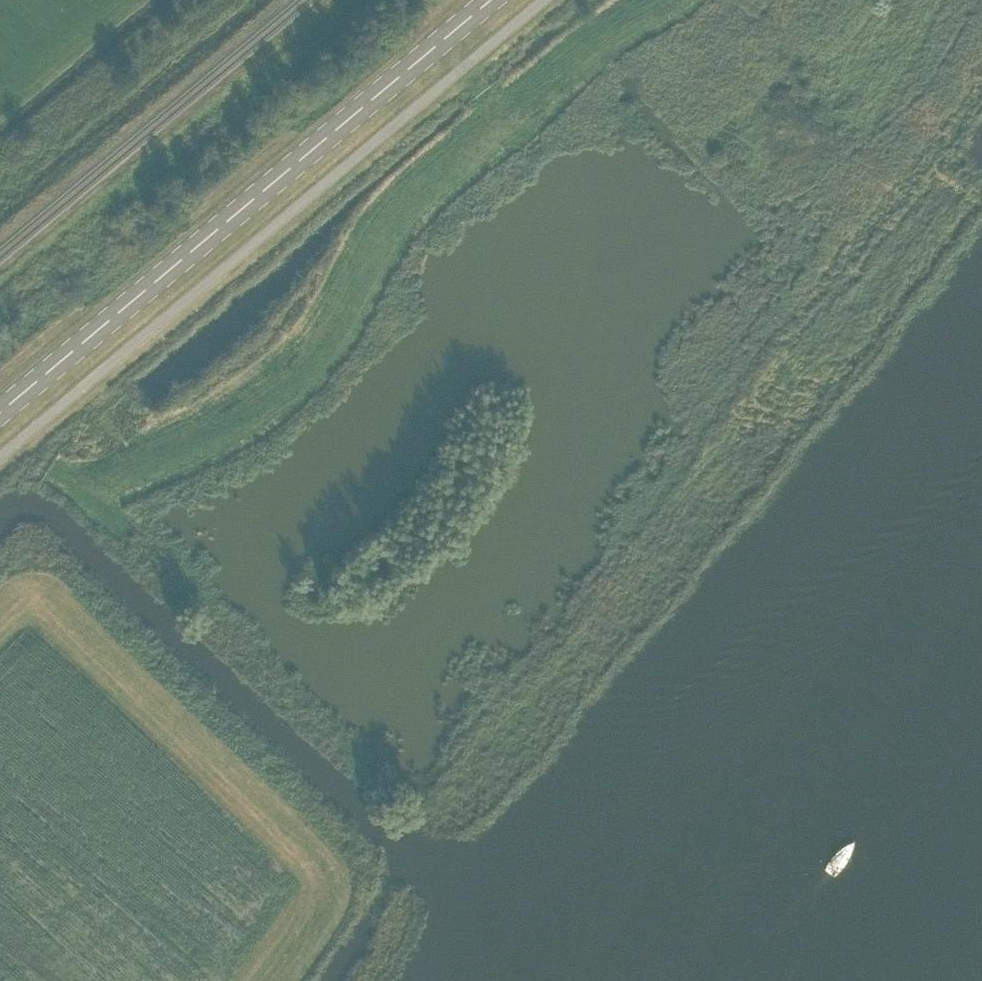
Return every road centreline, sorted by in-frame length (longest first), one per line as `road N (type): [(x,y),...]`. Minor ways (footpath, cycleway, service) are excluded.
road 1 (tertiary): [(0,411),(488,0)]

